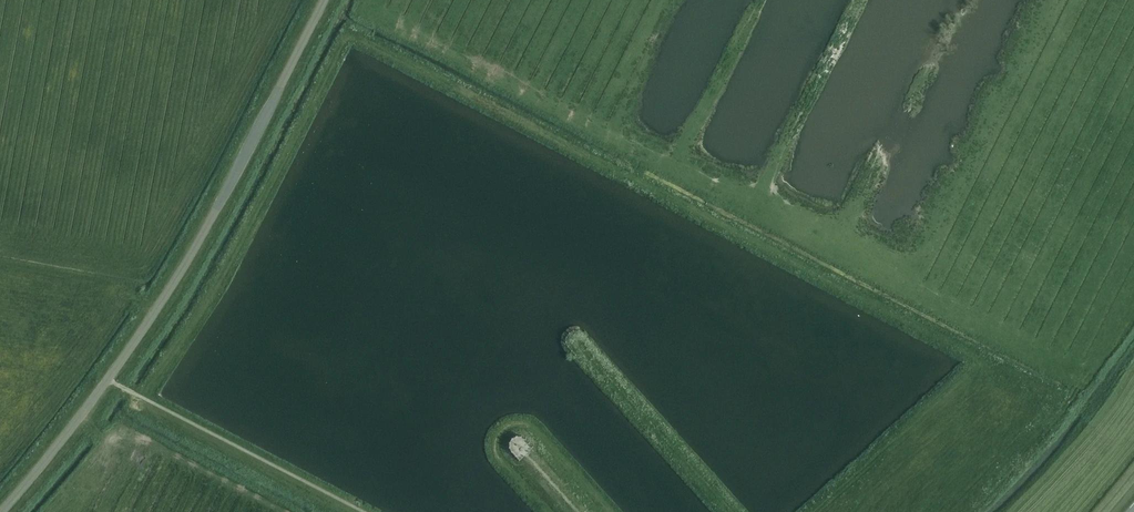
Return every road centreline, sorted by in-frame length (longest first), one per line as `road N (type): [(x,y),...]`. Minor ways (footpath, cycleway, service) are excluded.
road 1 (unclassified): [(1,511),(174,283),(324,0)]

